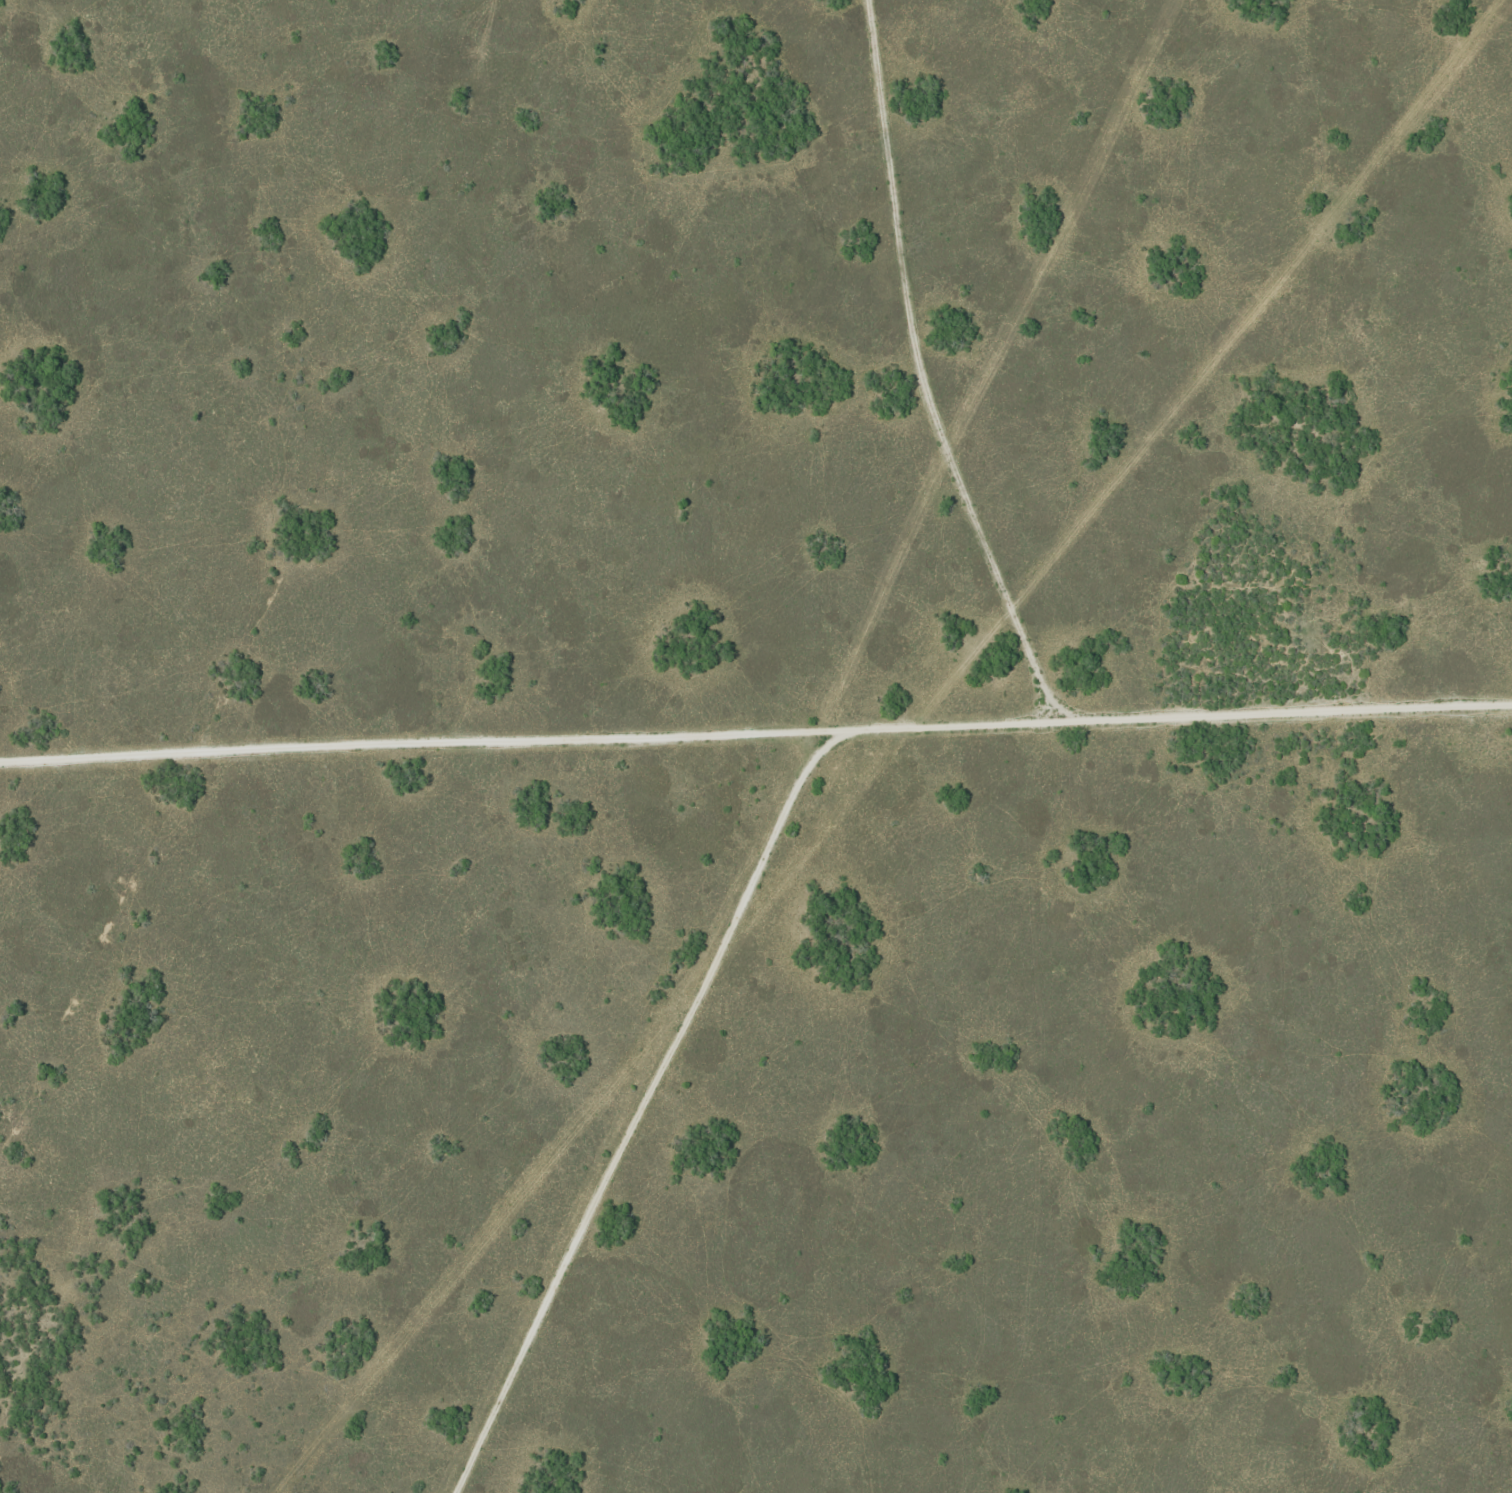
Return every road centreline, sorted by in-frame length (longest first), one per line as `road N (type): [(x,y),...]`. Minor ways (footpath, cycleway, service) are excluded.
road 1 (residential): [(0,768),(1511,703)]

